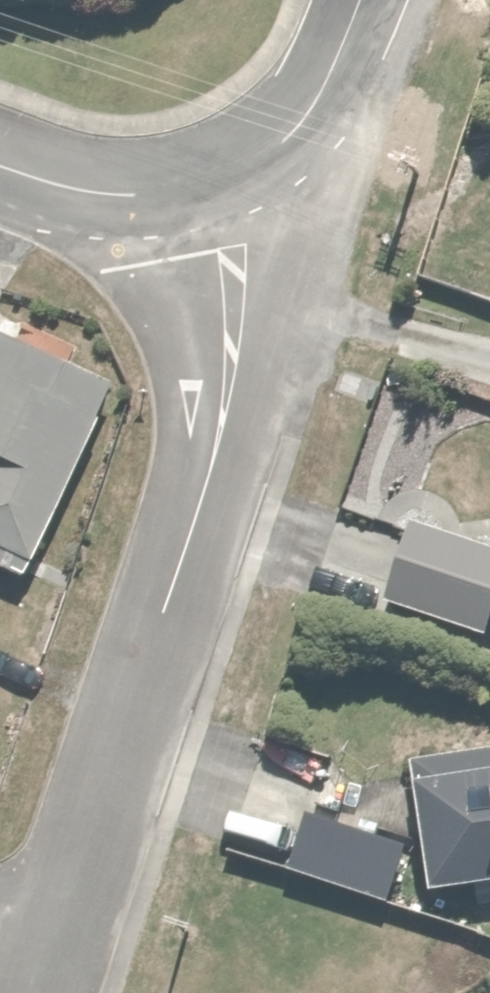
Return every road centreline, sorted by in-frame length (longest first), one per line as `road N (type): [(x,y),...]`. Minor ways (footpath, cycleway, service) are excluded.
road 1 (residential): [(191,174),(230,321),(235,391),(220,482),(56,992)]
road 2 (residential): [(191,174),(277,120),(322,59),(348,0)]
road 3 (unclassified): [(0,164),(75,183),(191,174)]

